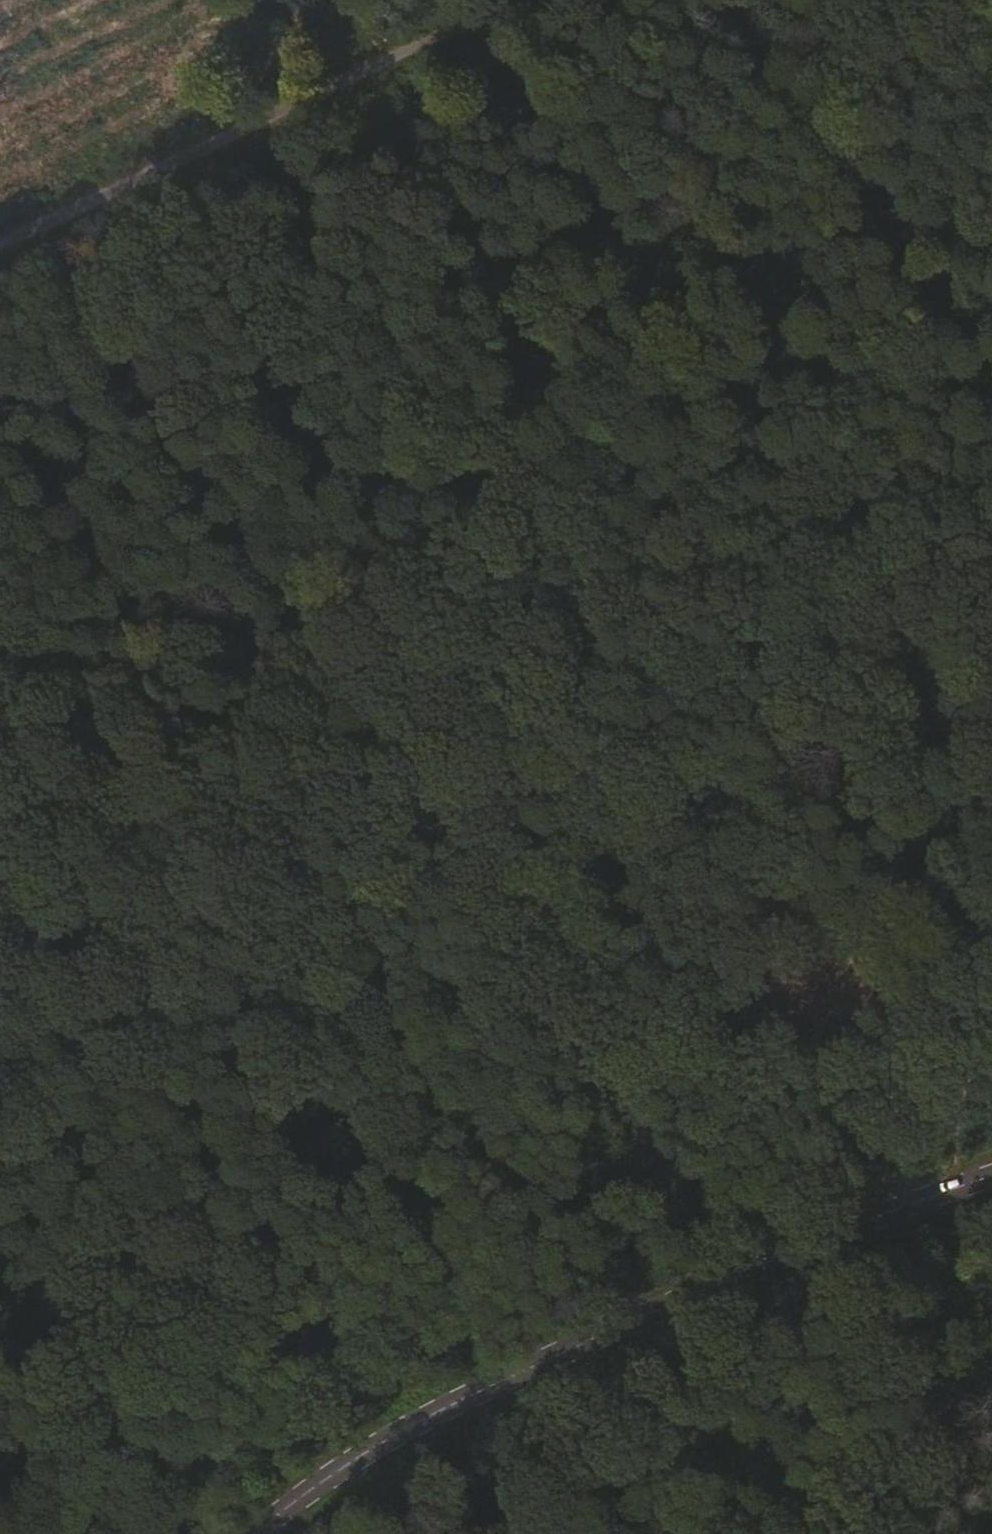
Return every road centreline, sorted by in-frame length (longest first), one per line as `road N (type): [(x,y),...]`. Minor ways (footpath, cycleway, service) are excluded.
road 1 (tertiary): [(991,1176),(936,1195),(700,1313),(480,1405),(393,1455),(288,1533)]
road 2 (track): [(0,237),(496,0)]

